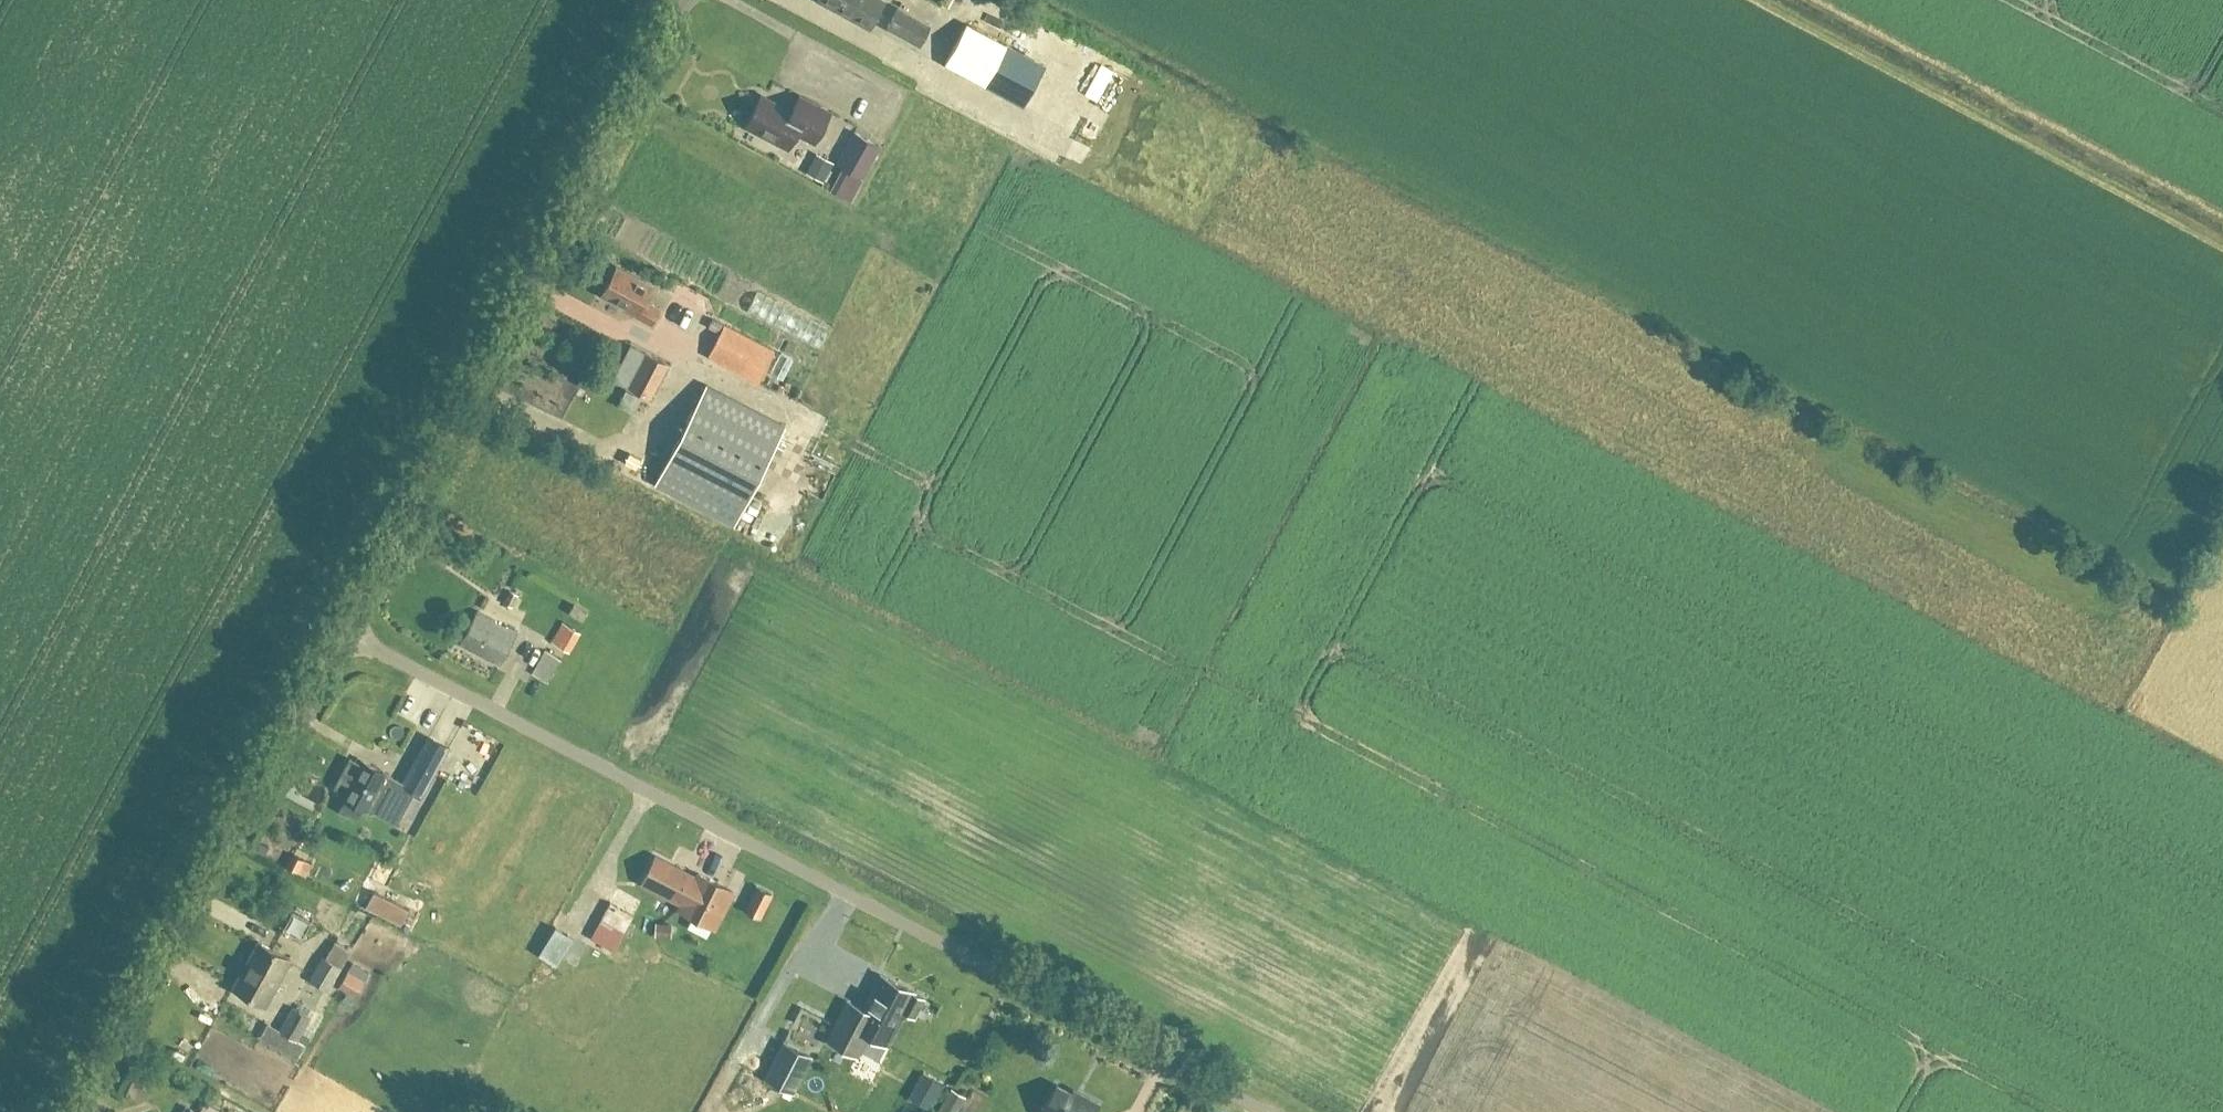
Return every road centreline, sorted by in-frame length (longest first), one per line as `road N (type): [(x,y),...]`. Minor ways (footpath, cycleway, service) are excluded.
road 1 (unclassified): [(1267,1111),(343,631)]
road 2 (unclassified): [(343,631),(688,0)]
road 3 (unclassified): [(76,1111),(343,631)]

